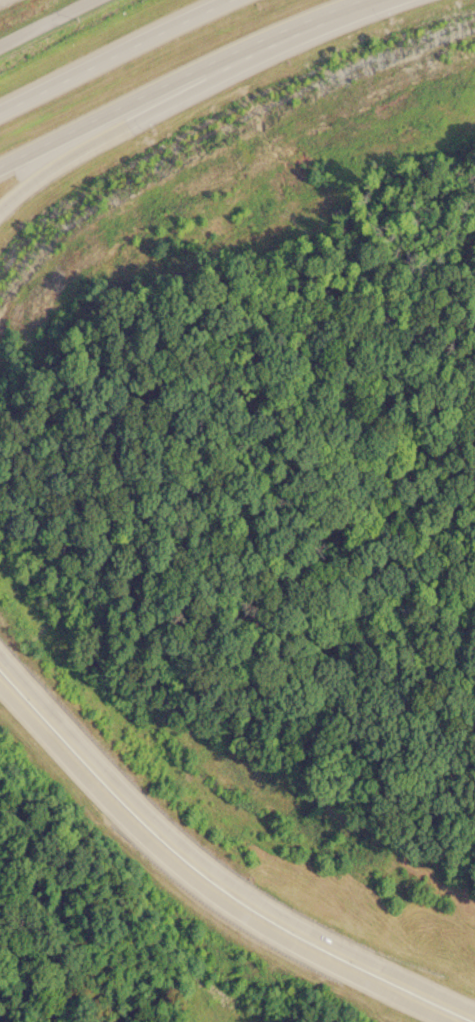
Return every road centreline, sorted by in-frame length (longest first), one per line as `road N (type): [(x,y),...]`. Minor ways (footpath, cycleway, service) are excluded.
road 1 (trunk): [(474,1007),(284,919),(236,885),(0,651)]
road 2 (trunk): [(0,698),(96,807),(200,903),(274,949),(431,1021)]
road 3 (trunk): [(86,131),(381,0)]
road 4 (trunk): [(239,0),(0,112)]
road 5 (trunk): [(0,220),(86,131)]

